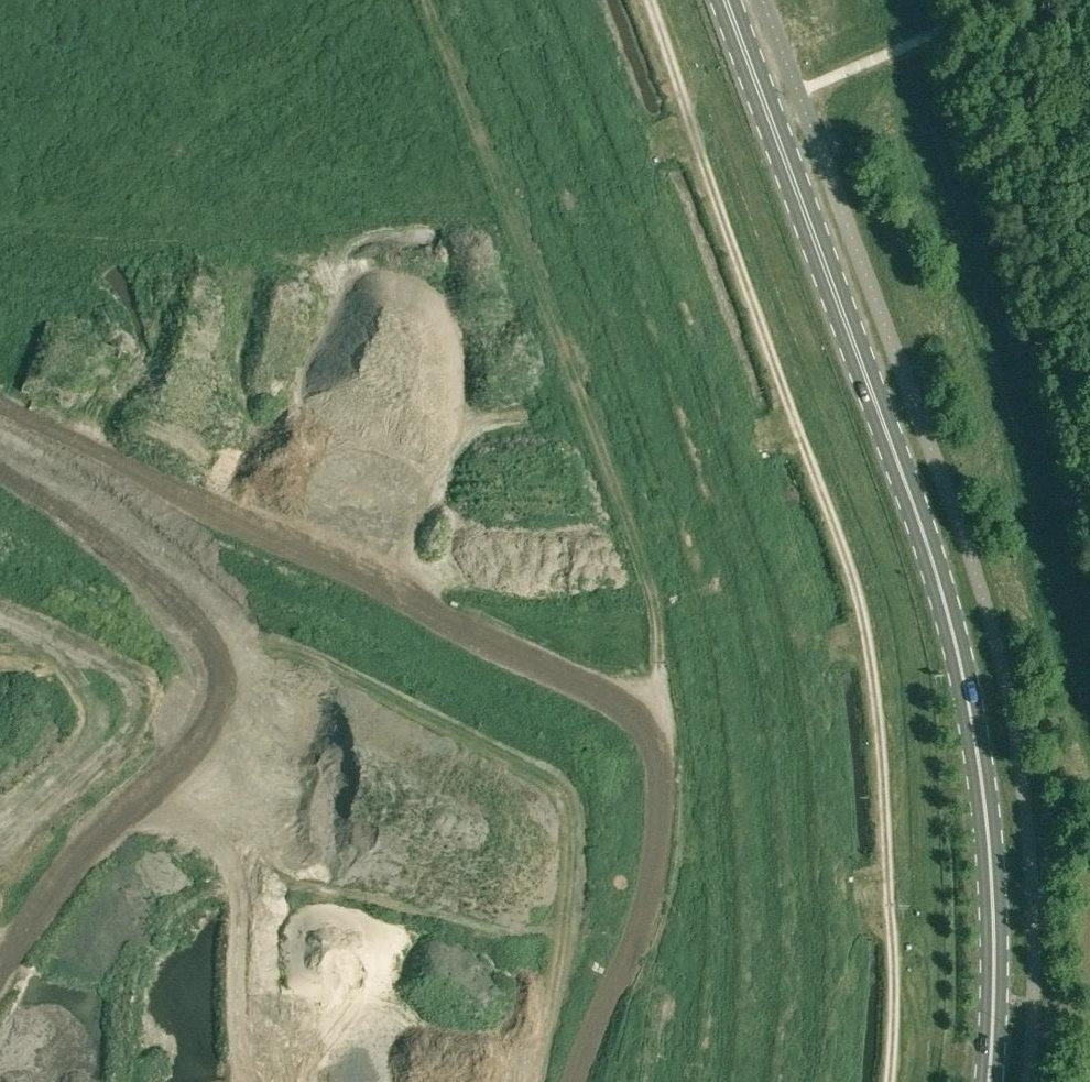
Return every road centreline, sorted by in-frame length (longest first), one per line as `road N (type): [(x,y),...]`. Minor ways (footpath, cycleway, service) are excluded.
road 1 (secondary): [(987,1081),(992,853),(964,665),(937,569),(728,0)]
road 2 (track): [(890,1081),(894,966),(880,741),(859,605),(648,0)]
road 3 (track): [(573,1081),(639,920),(661,838),(660,759),(639,719),(400,594),(0,417)]
road 4 (track): [(0,973),(88,841),(200,732),(222,675),(211,642),(159,579),(0,467)]

